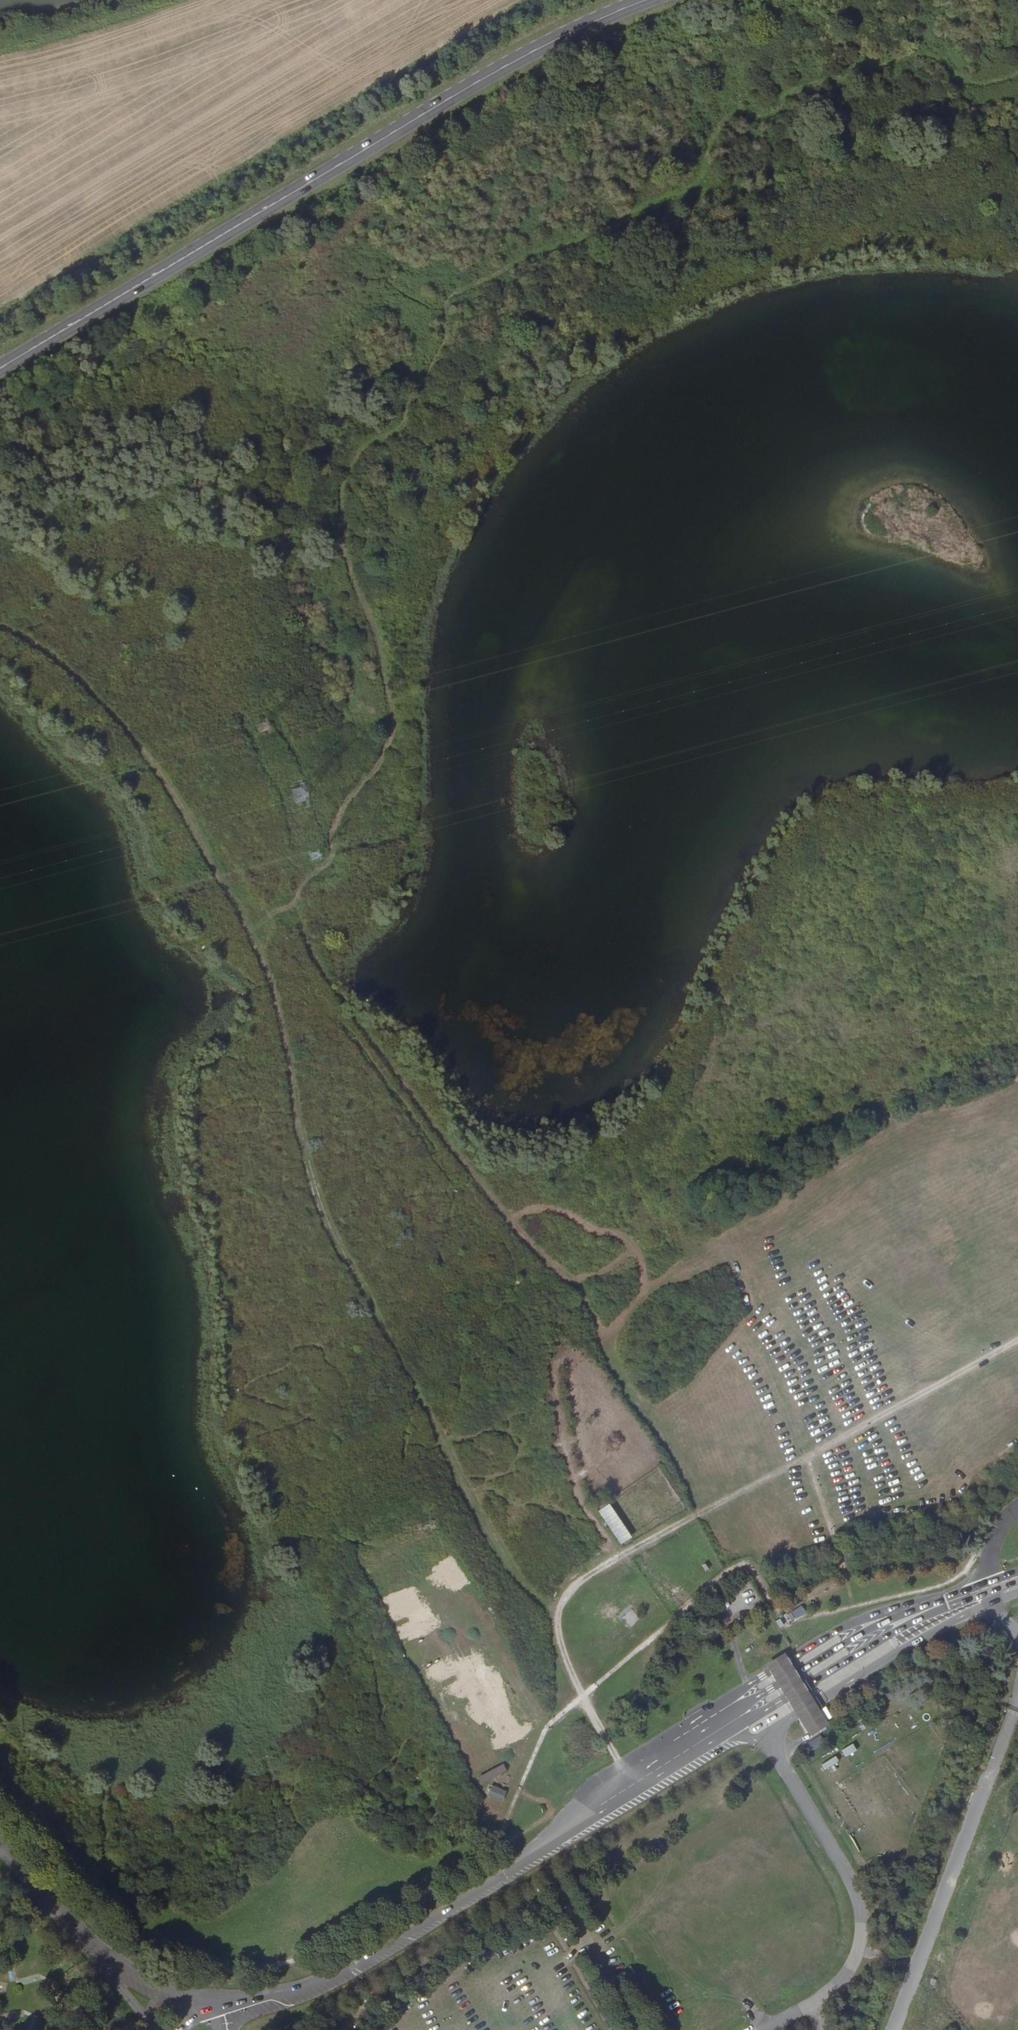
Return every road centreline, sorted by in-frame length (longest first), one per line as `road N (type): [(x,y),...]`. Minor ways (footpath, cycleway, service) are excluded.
road 1 (secondary): [(0,378),(522,66),(671,0)]

